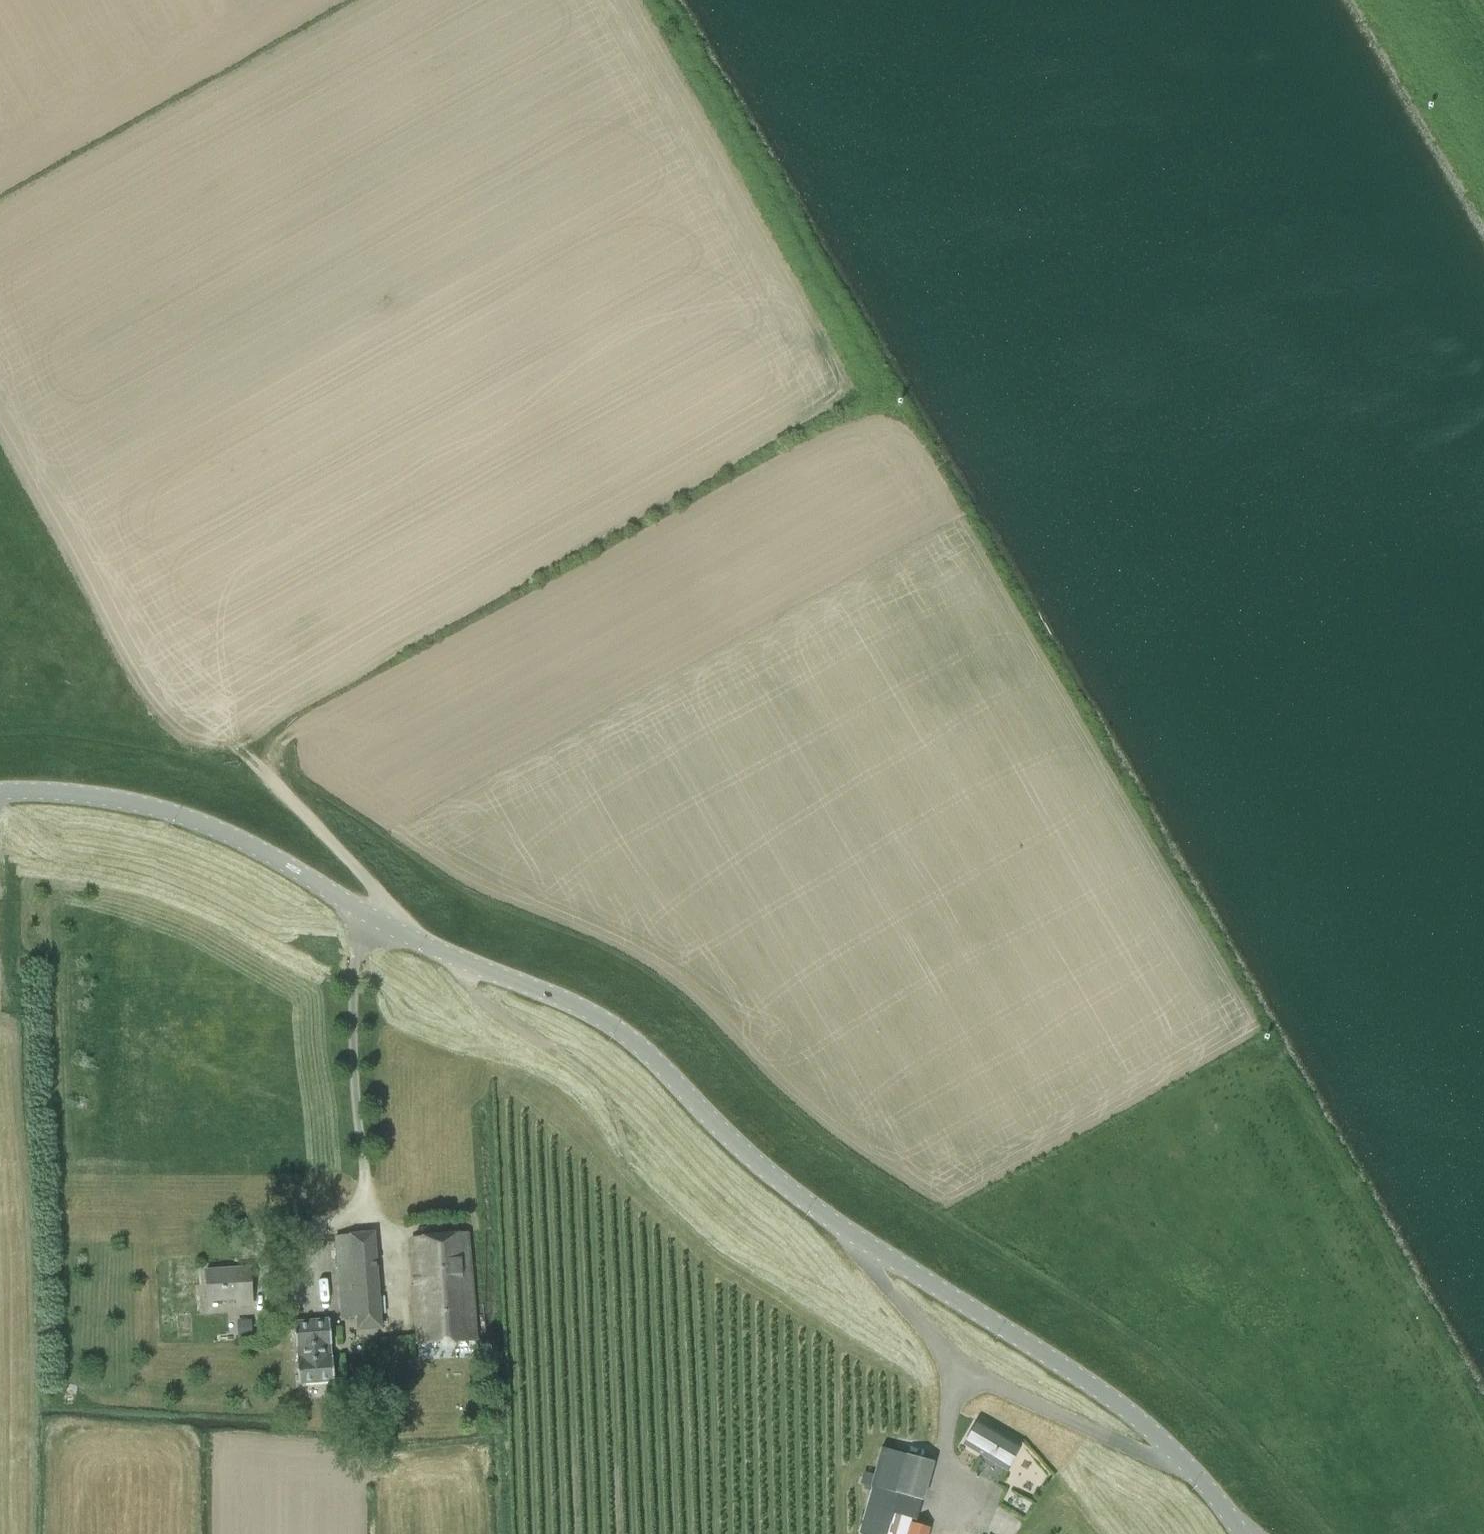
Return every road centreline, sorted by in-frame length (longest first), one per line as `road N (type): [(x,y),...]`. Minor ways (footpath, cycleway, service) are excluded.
road 1 (tertiary): [(1240,1533),(1143,1425),(802,1201),(595,1015),(370,918),(260,851),(177,815),(79,793),(0,791)]

